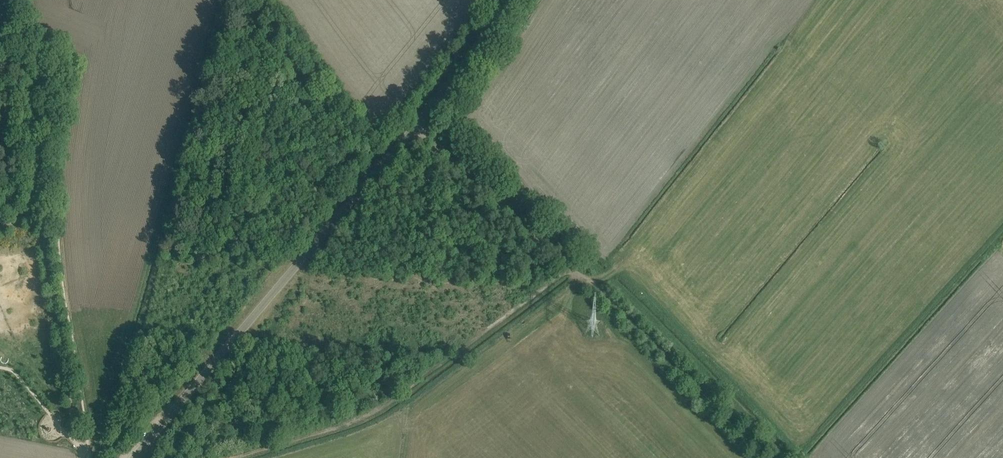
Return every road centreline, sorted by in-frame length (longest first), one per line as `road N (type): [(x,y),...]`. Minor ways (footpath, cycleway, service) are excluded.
road 1 (unclassified): [(133,457),(403,140),(510,0)]
road 2 (track): [(769,457),(580,275)]
road 3 (track): [(566,263),(418,122)]

